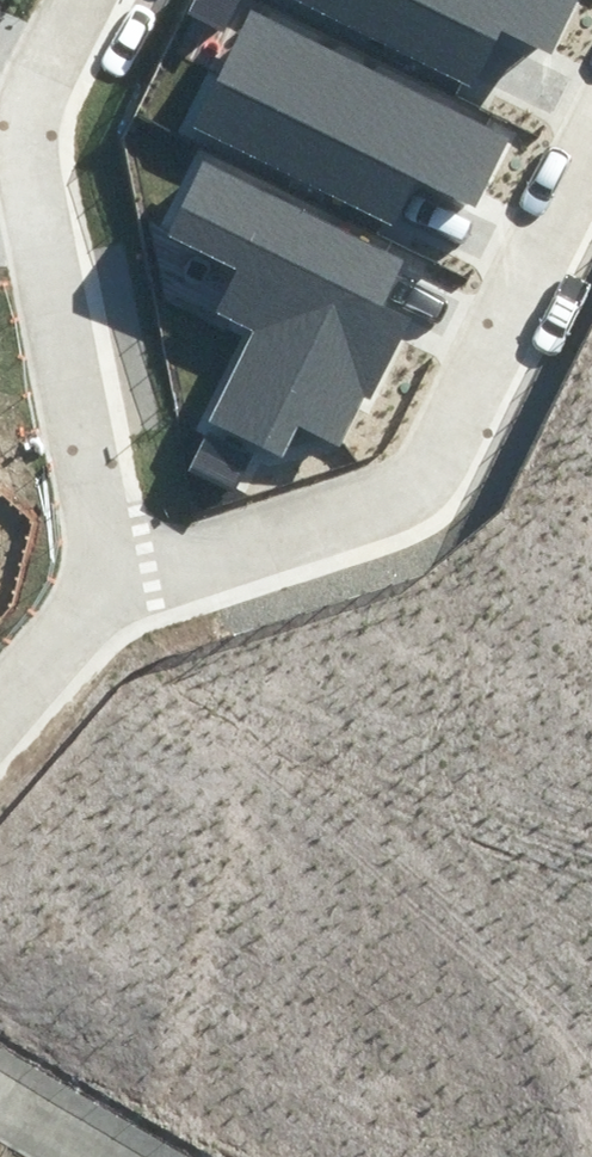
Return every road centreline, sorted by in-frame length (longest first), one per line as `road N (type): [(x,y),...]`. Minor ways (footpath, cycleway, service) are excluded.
road 1 (track): [(25,713),(150,794),(591,1153)]
road 2 (residential): [(123,581),(426,477),(481,414),(591,180)]
road 3 (residential): [(123,581),(43,160),(72,66),(104,0)]
road 4 (residential): [(0,741),(123,581)]
road 5 (residential): [(111,1156),(0,1095)]

